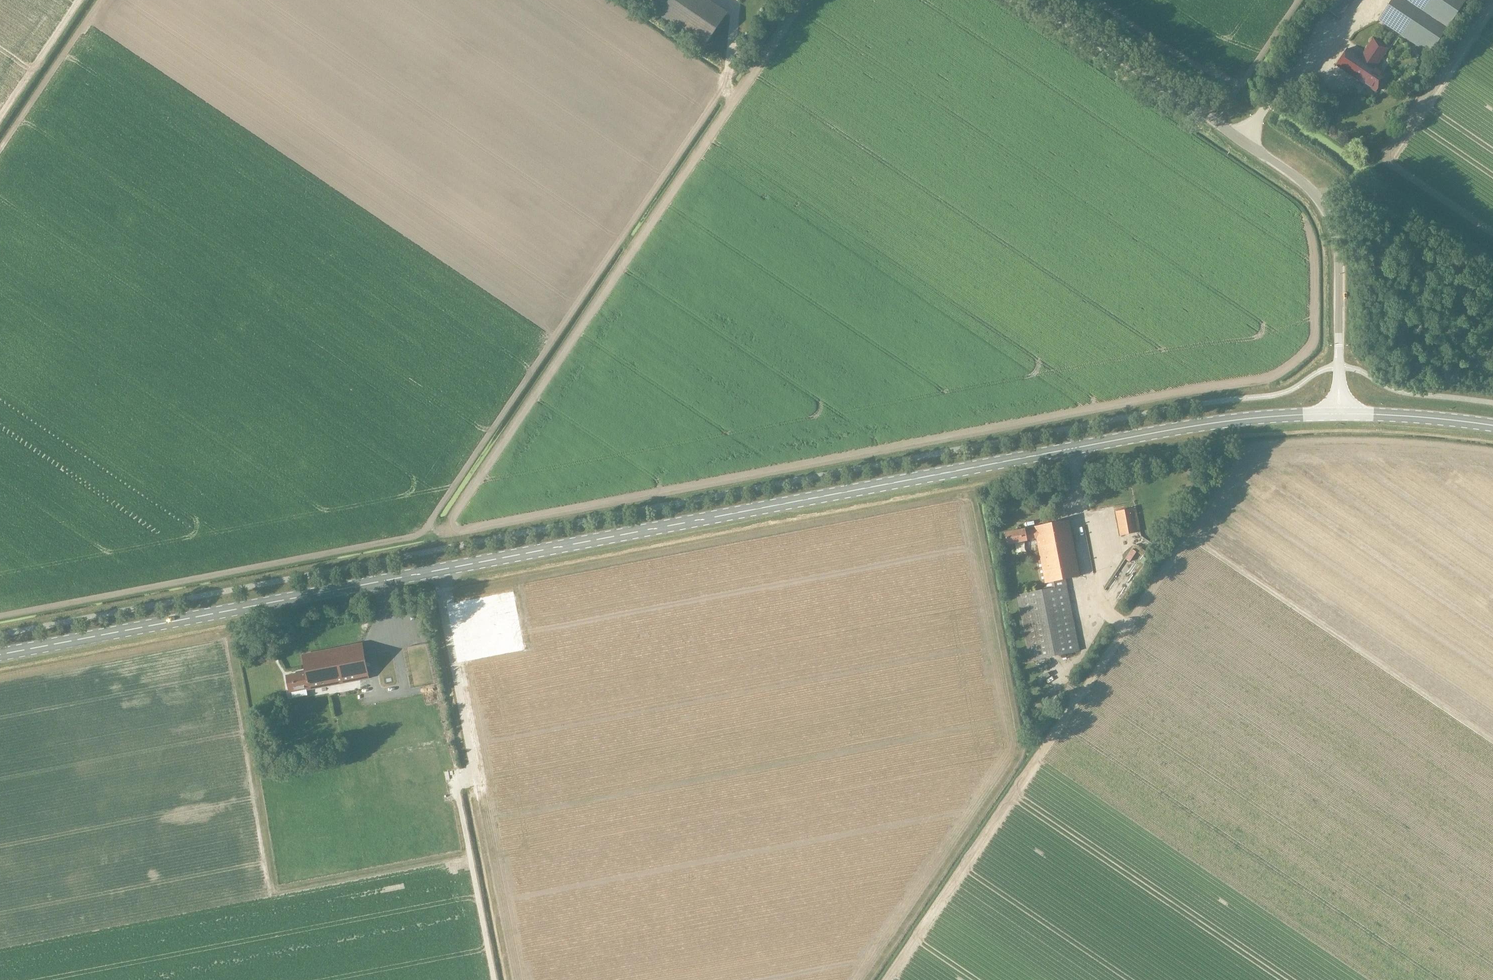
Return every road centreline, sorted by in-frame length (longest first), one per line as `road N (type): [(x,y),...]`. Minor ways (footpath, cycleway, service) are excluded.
road 1 (secondary): [(0,655),(1133,437),(1332,414)]
road 2 (unclassified): [(1339,384),(1338,254),(1316,196),(1034,0)]
road 3 (secondary): [(1492,426),(1346,414)]

